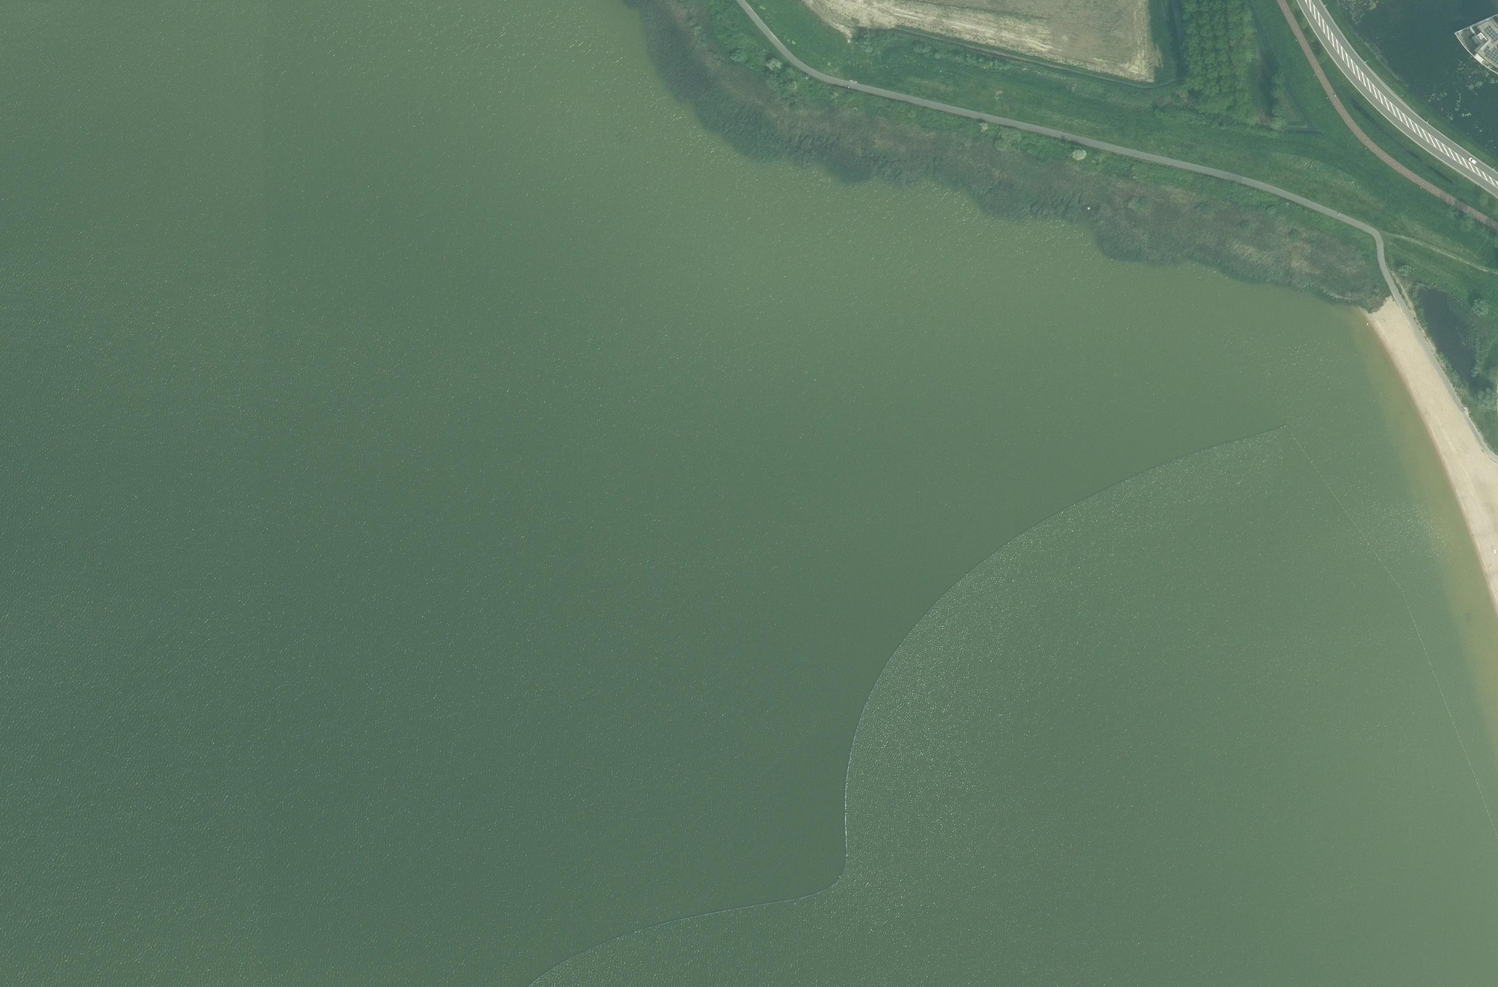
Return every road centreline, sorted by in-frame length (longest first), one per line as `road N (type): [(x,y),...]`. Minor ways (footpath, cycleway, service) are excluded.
road 1 (primary): [(1285,0),(1353,90),(1497,194)]
road 2 (primary): [(1497,177),(1376,90),(1303,0)]

